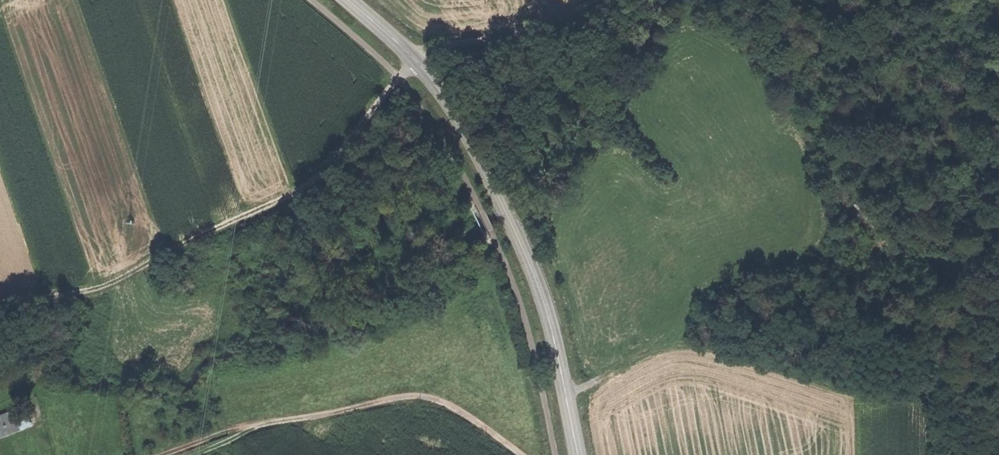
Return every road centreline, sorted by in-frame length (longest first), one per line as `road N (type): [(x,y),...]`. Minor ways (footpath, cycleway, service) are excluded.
road 1 (track): [(598,0),(428,52),(334,163),(304,185),(91,288),(0,298)]
road 2 (secondary): [(348,0),(444,97),(476,149),(547,311),(578,454)]
road 3 (track): [(247,424),(421,396),(463,413),(521,454)]

